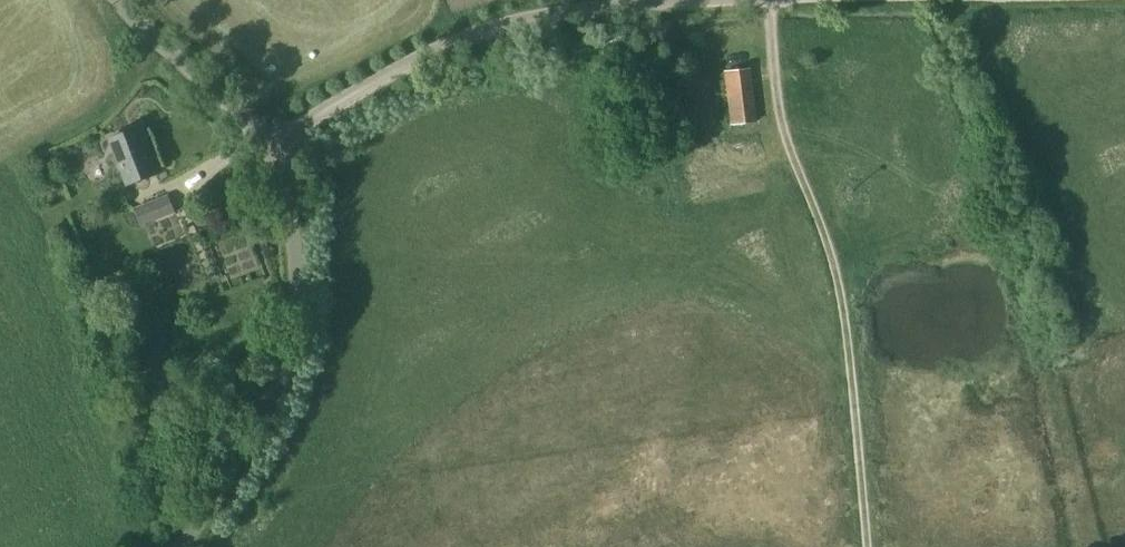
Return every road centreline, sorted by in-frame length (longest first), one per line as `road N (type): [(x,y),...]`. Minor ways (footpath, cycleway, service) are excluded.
road 1 (track): [(864,546),(847,326),(830,248),(784,138),(772,0)]
road 2 (unclassified): [(184,546),(245,446),(292,322),(298,277),(279,188),(254,144)]
road 3 (unclassified): [(254,144),(483,26),(617,0)]
road 4 (unclassified): [(254,144),(114,0)]

